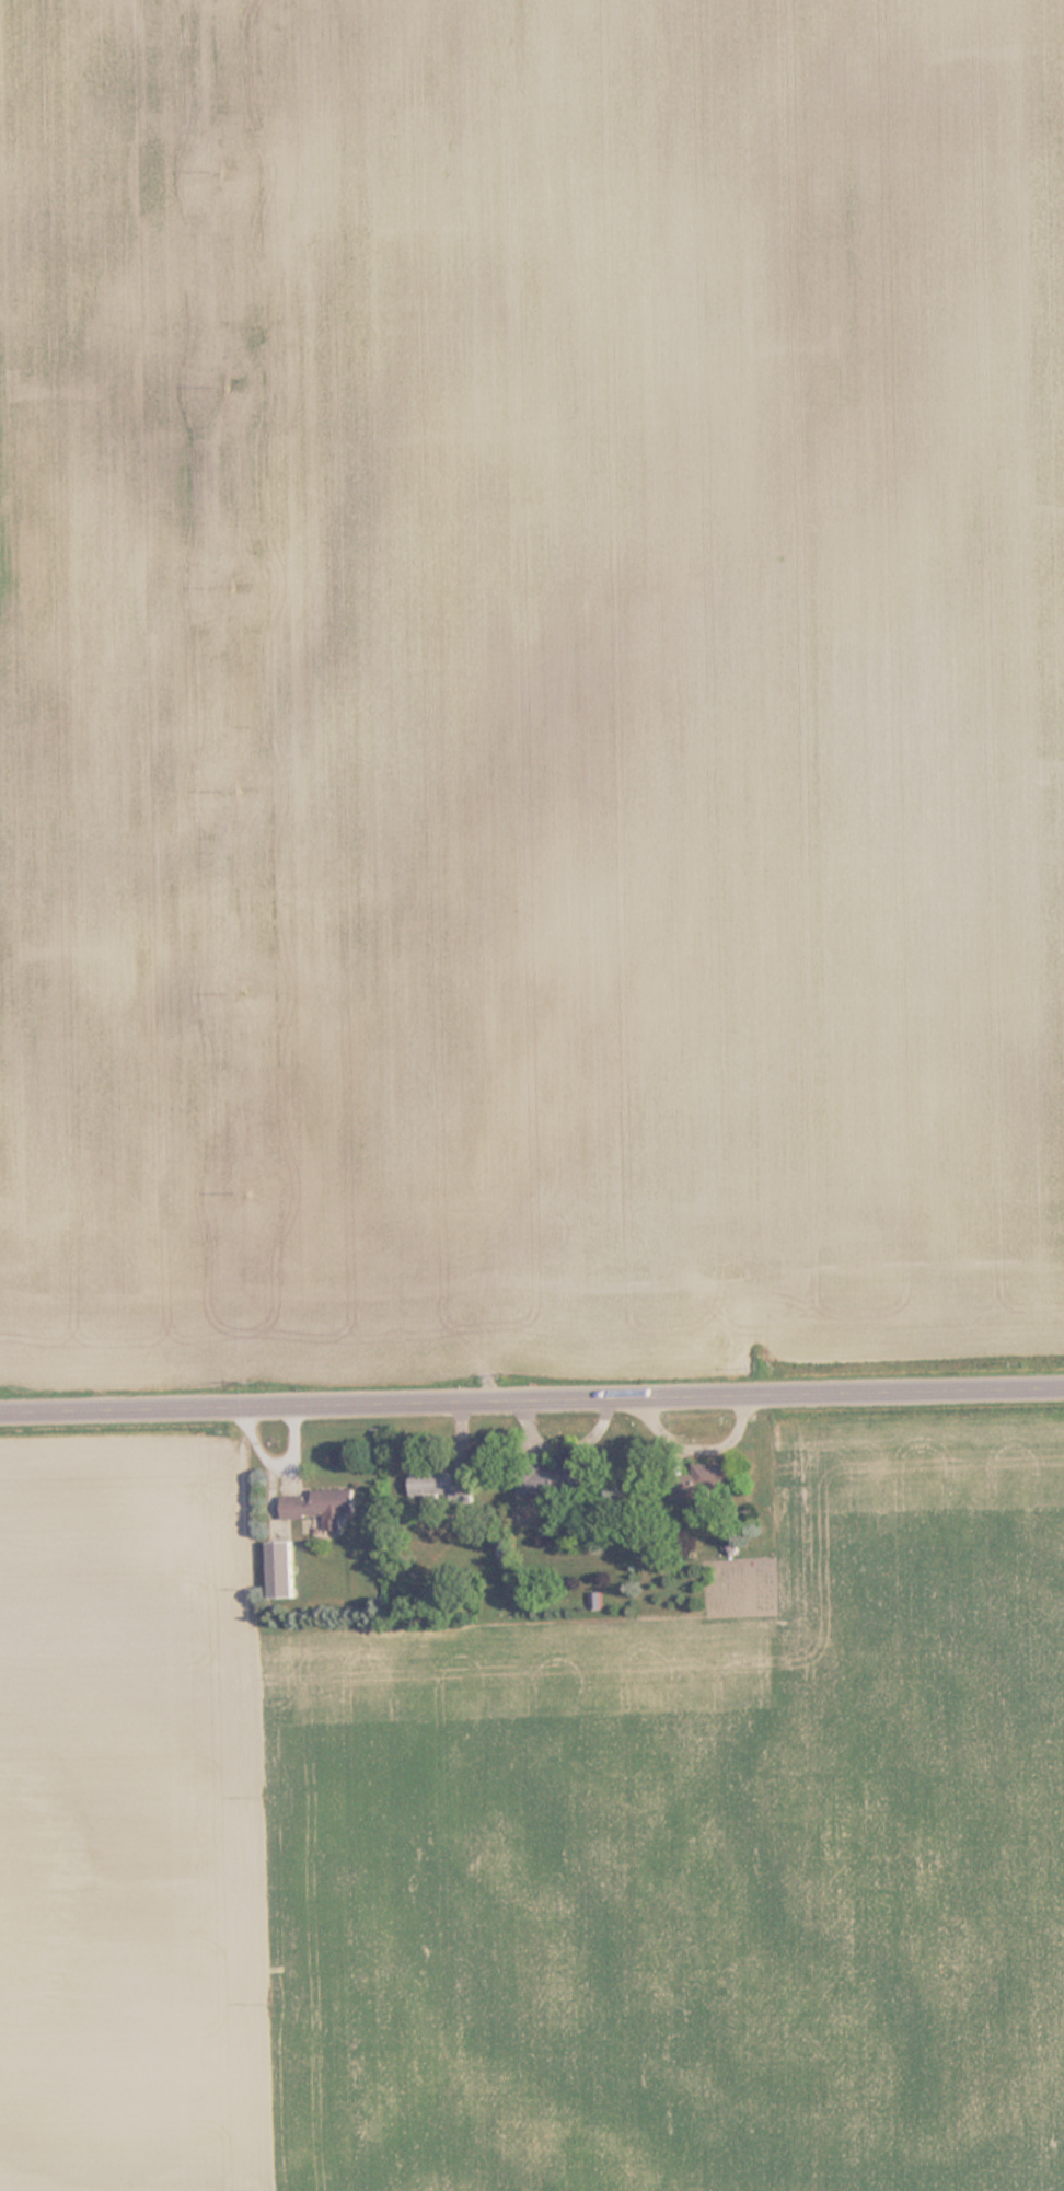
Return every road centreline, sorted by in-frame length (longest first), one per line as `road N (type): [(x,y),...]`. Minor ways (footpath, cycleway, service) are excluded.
road 1 (secondary): [(0,1410),(1063,1385)]

